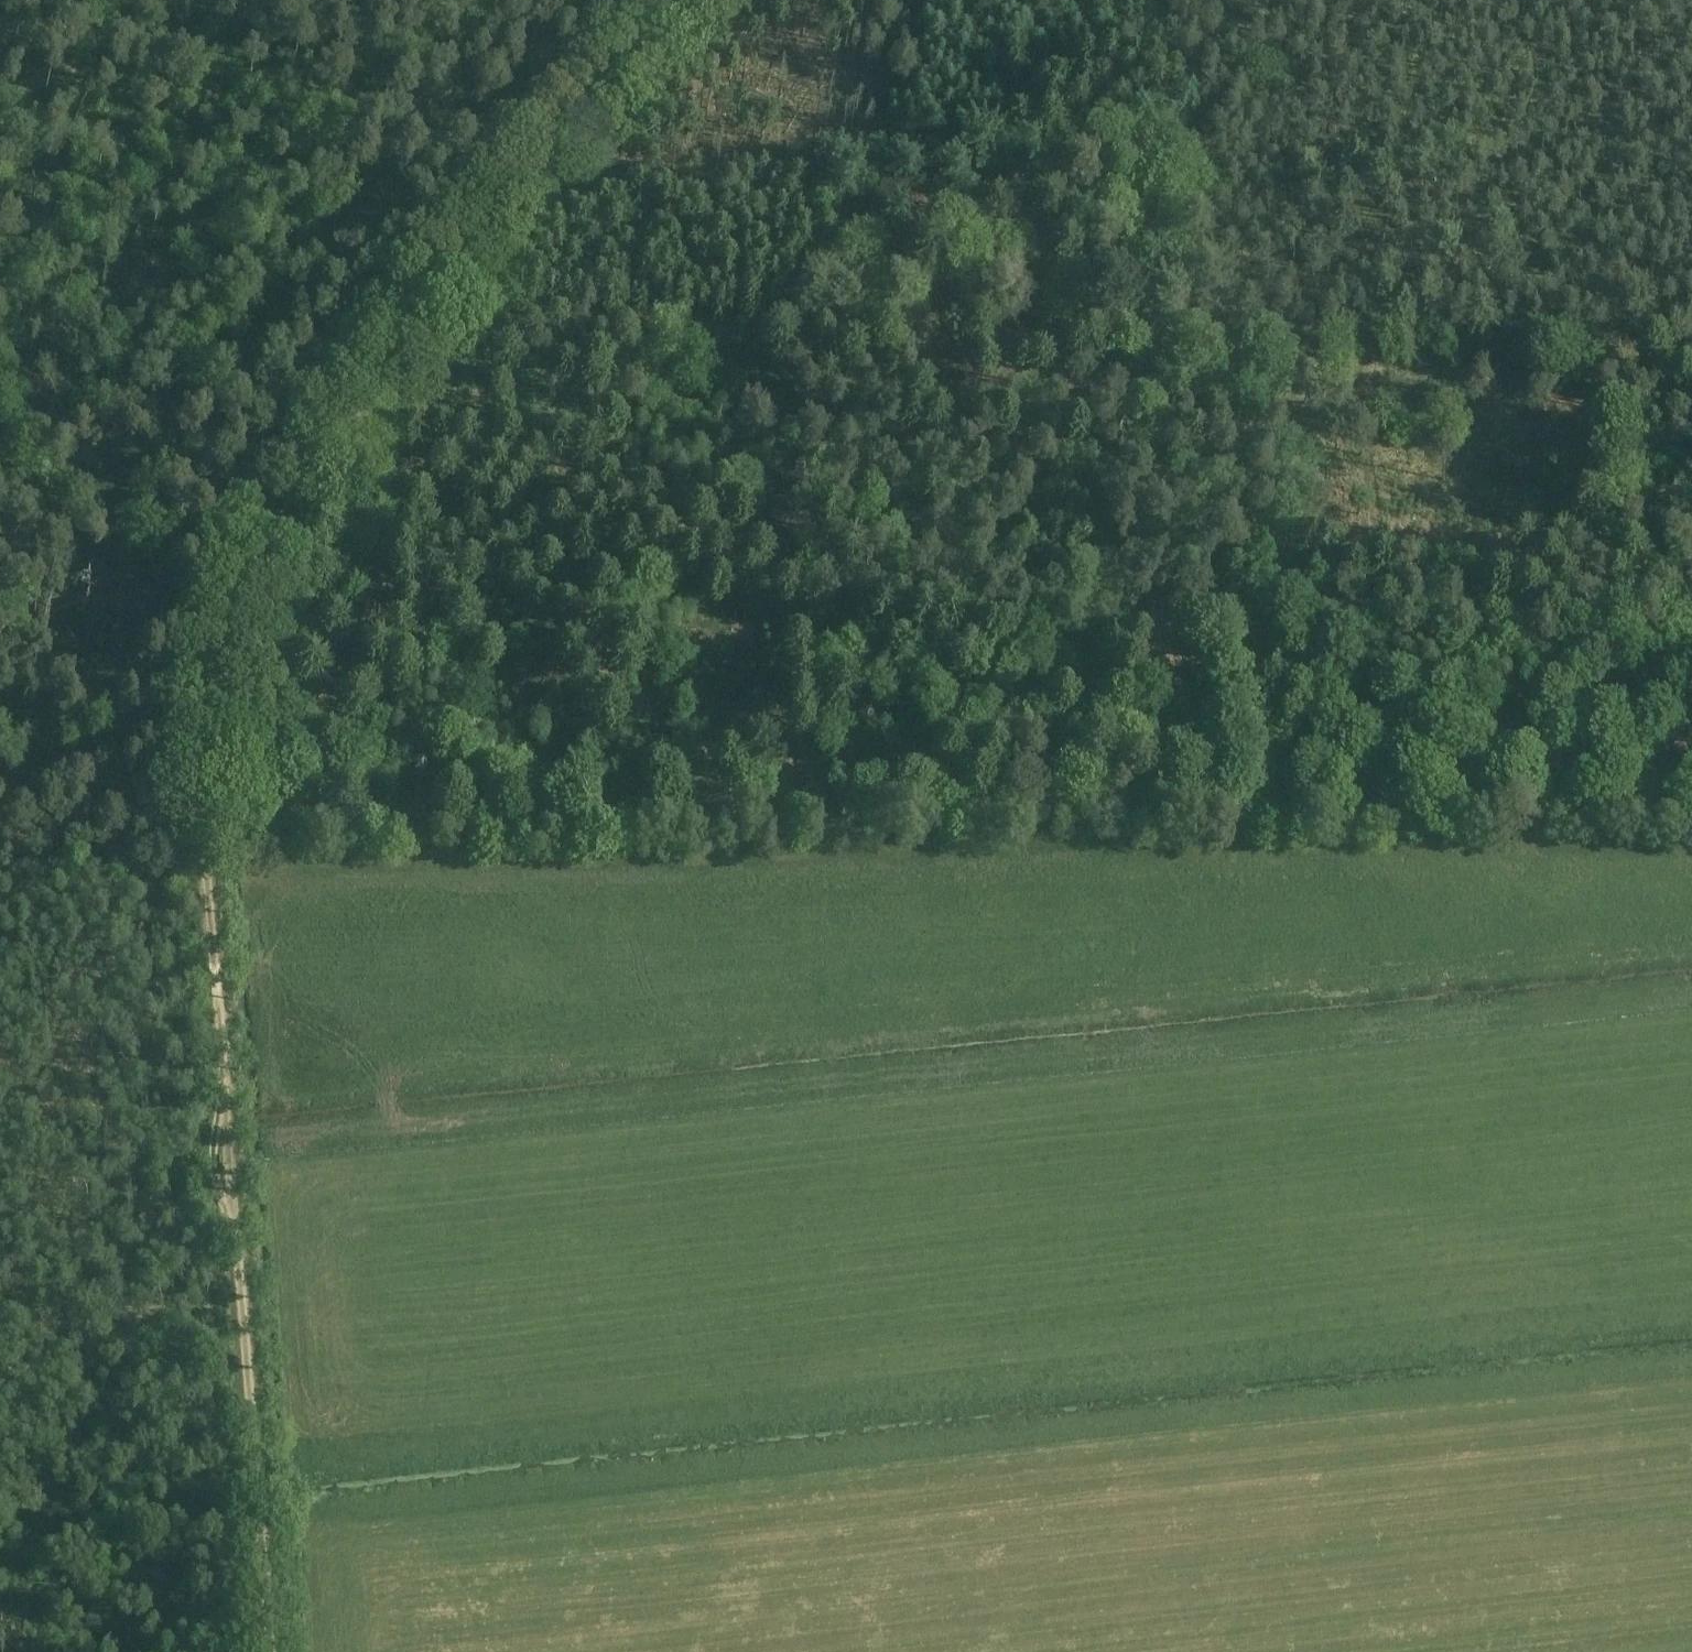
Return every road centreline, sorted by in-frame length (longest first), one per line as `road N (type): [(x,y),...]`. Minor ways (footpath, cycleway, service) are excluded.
road 1 (track): [(270,1651),(204,831),(221,658),(256,570),(353,421),(583,113),(684,0)]

